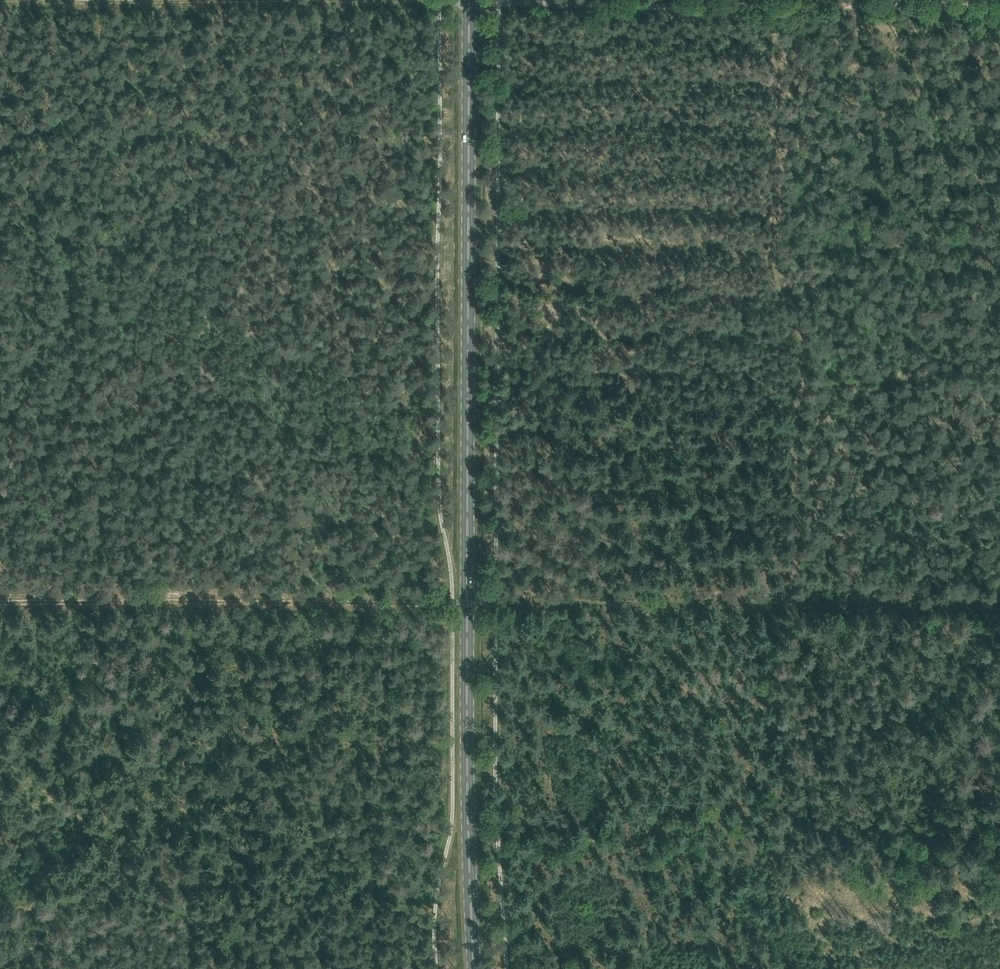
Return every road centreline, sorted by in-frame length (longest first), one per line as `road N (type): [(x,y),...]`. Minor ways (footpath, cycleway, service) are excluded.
road 1 (primary): [(476,968),(469,0)]
road 2 (track): [(0,0),(765,6)]
road 3 (track): [(787,603),(793,373),(791,319),(760,238),(765,6)]
road 4 (track): [(469,603),(0,605)]
road 5 (track): [(469,603),(787,603)]
road 6 (track): [(765,6),(999,5)]
road 7 (track): [(787,603),(999,604)]

